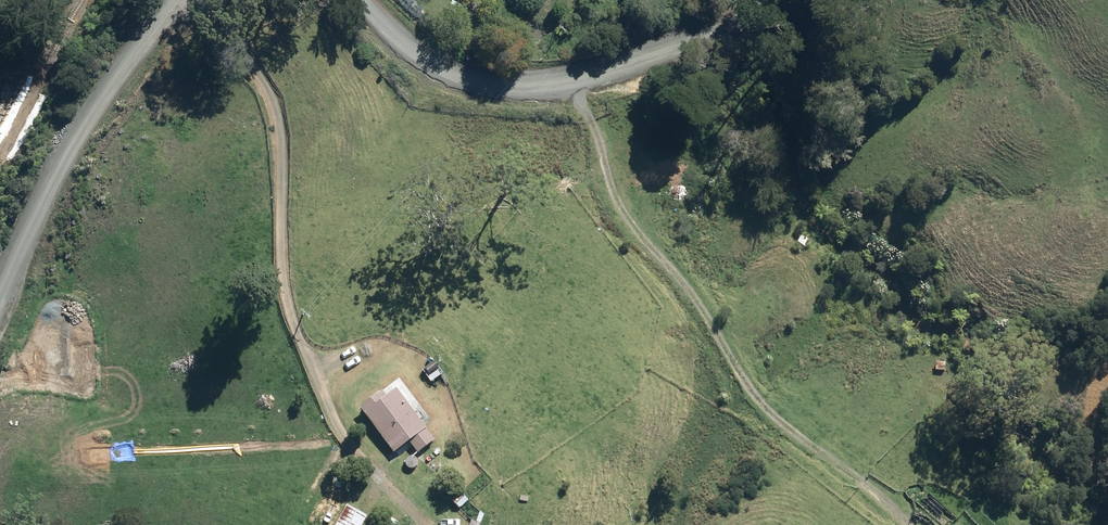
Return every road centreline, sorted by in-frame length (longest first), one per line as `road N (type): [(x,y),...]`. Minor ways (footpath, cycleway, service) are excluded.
road 1 (track): [(898,524),(769,409),(694,297),(631,237),(564,80)]
road 2 (tertiary): [(365,0),(446,66),(499,85),(564,80),(683,48),(760,0)]
road 3 (tertiary): [(0,305),(70,147),(177,0)]
road 4 (track): [(299,316),(288,275),(280,116),(202,0)]

